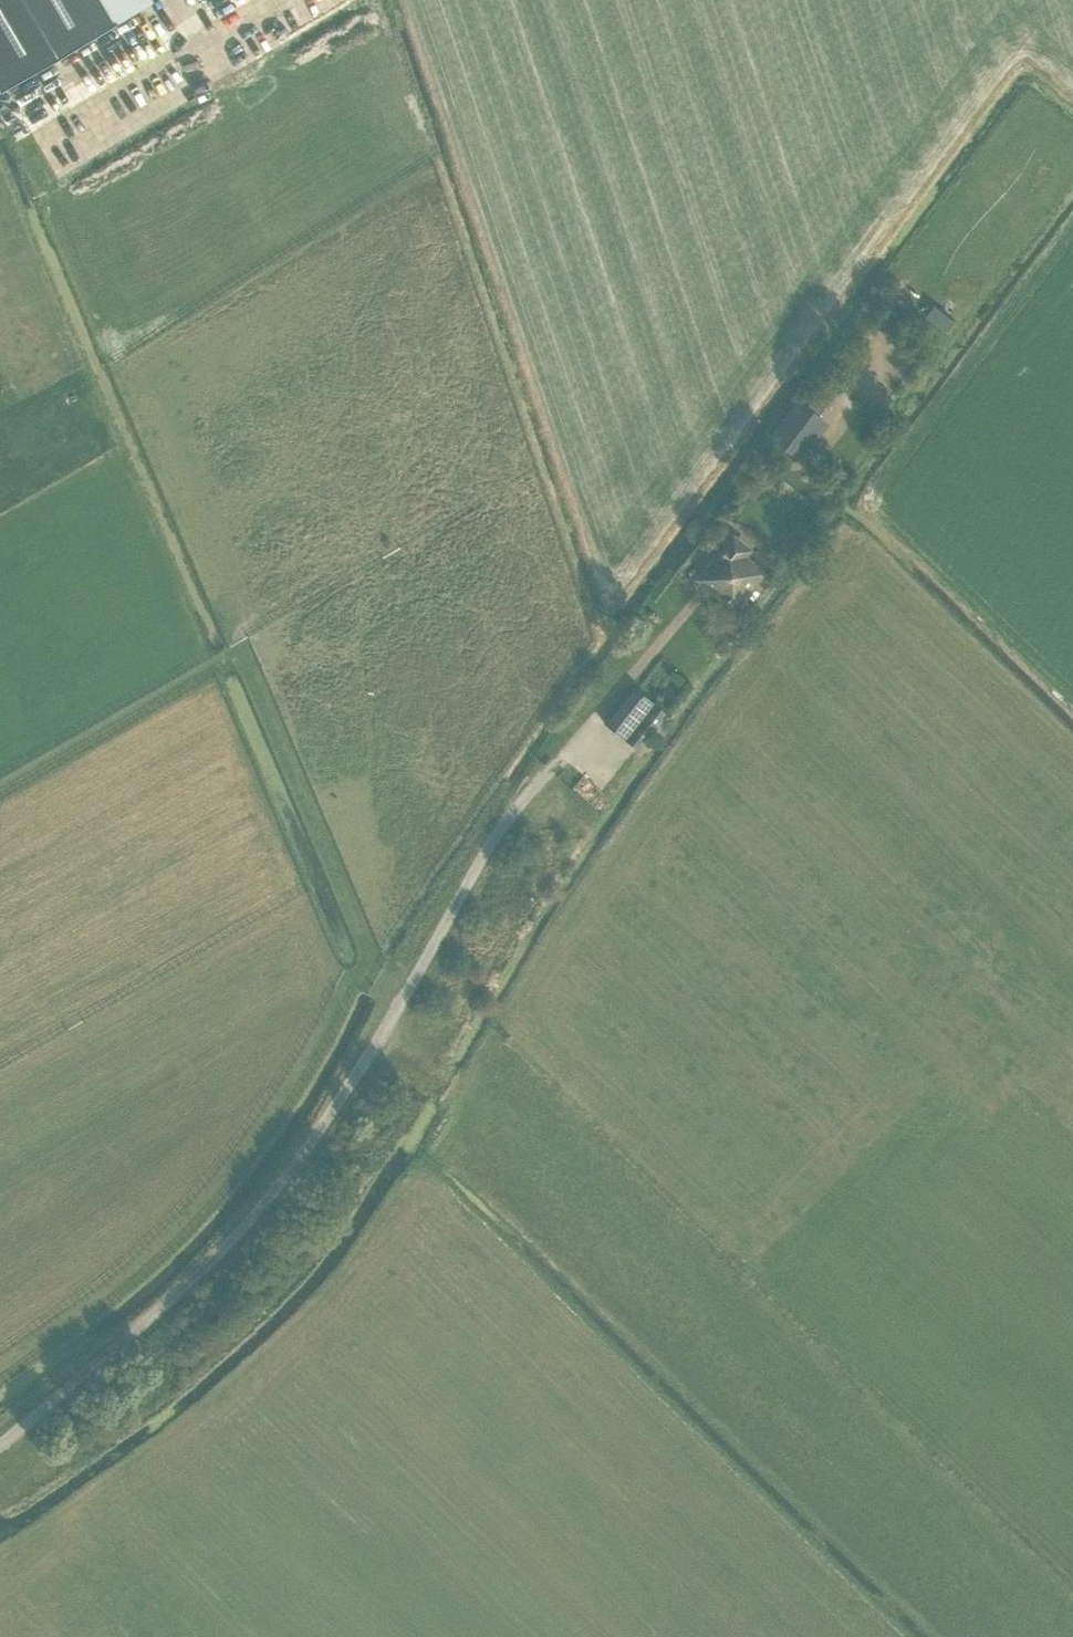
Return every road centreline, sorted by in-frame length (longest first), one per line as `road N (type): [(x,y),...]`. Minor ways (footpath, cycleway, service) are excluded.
road 1 (track): [(700,595),(515,802),(372,1060),(229,1246),(0,1448)]
road 2 (track): [(0,198),(323,965),(345,982),(375,977)]
road 3 (track): [(0,787),(240,647),(116,362)]
road 4 (track): [(240,647),(375,977)]

